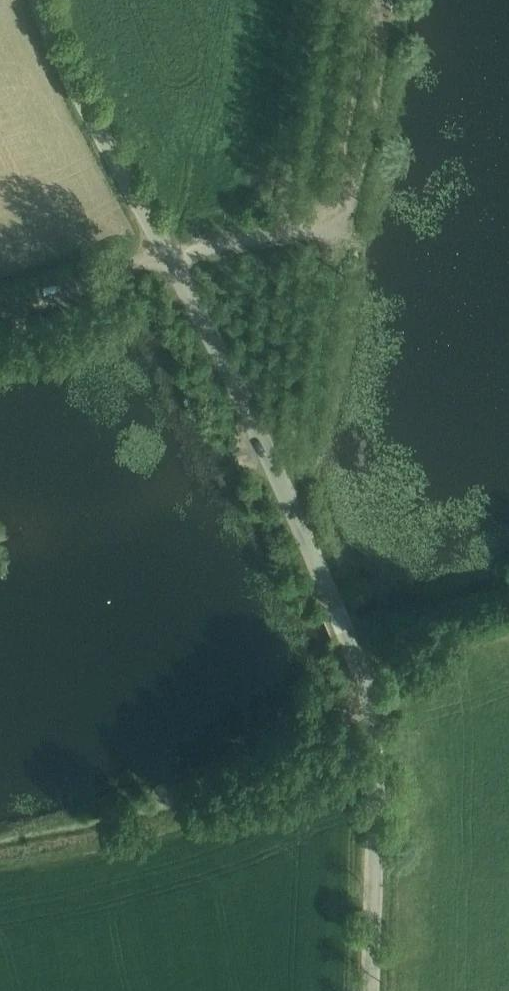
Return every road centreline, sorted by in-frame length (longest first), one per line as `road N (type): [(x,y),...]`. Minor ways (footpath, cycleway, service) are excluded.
road 1 (unclassified): [(33,0),(284,494),(370,695),(380,795),(373,990)]
road 2 (track): [(382,0),(347,207),(159,250)]
road 3 (track): [(216,364),(328,319),(347,247),(347,207)]
road 4 (track): [(328,319),(316,436),(284,494)]
road 5 (track): [(0,308),(110,275),(159,250)]
road 6 (track): [(354,653),(508,618)]

